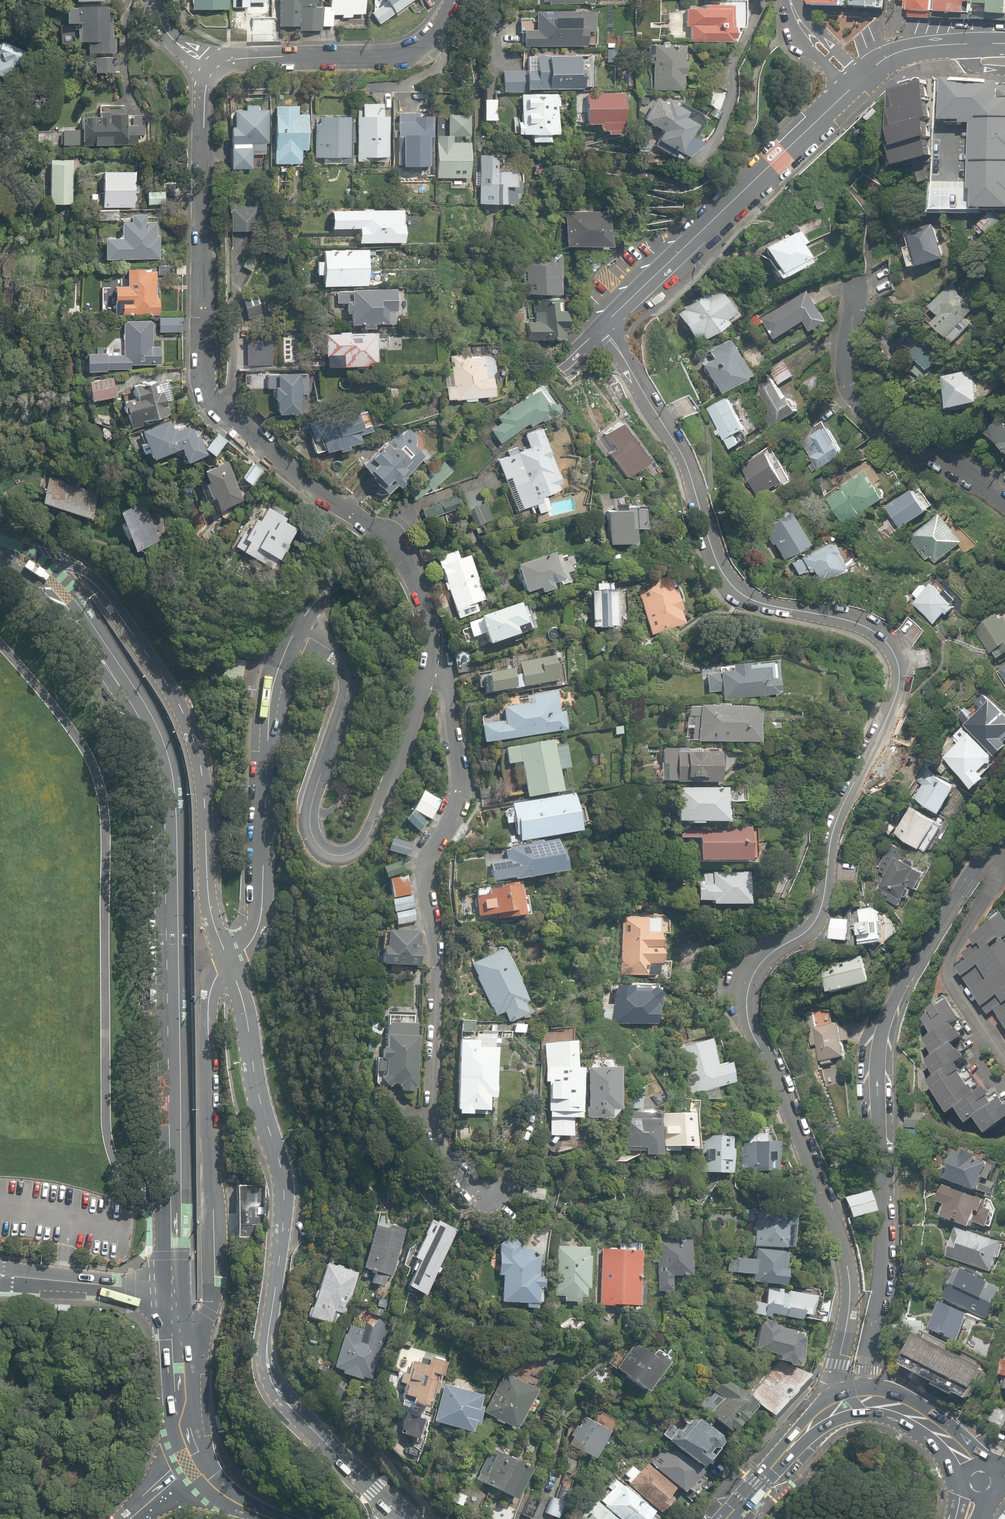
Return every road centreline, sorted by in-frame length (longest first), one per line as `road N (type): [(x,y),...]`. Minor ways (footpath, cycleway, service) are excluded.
road 1 (tertiary): [(841,1390),(845,1259),(779,1083),(751,1031),(747,992),(762,958),(816,918),(832,834),(895,703),(898,668),(871,631),(756,601),(733,585),(683,459),(604,328)]
road 2 (secondary): [(171,1291),(156,745),(80,626),(25,569)]
road 3 (residential): [(201,64),(200,320),(214,401),(244,441),(388,546),(423,601),(436,670)]
road 4 (secondary): [(230,964),(283,1181),(267,1346),(271,1375),(289,1404),(406,1518)]
road 5 (residential): [(868,1390),(883,1253),(882,1038),(965,880),(1004,837)]
road 6 (residential): [(436,670),(446,689),(459,792),(427,873),(431,1108),(445,1162),(467,1185)]
road 7 (secondary): [(25,569),(61,567),(96,585),(178,702),(200,764),(209,904),(230,964)]
road 8 (residential): [(303,627),(347,679),(311,810),(318,845),(338,855),(359,846),(375,823),(424,683),(436,670)]
road 9 (tertiary): [(303,627),(604,328)]
road 10 (tertiary): [(230,964),(212,986),(208,1011),(213,1300),(202,1324),(173,1338)]
road 11 (tertiary): [(230,964),(251,942),(262,913),(268,715),(282,660),(303,627)]
road 12 (tertiary): [(604,328),(854,85)]
road 13 (residential): [(1004,504),(892,429),(850,391),(854,276)]
road 14 (residential): [(448,0),(426,42),(411,52),(201,64)]
road 15 (tertiary): [(171,1291),(0,1276)]
road 16 (tertiary): [(854,85),(912,48),(1000,43)]
road 17 (secondary): [(963,1480),(944,1450),(904,1421),(867,1408),(845,1412)]
road 18 (secondary): [(868,1390),(927,1411),(986,1466)]
road 19 (secondary): [(188,1458),(177,1426),(173,1338)]

